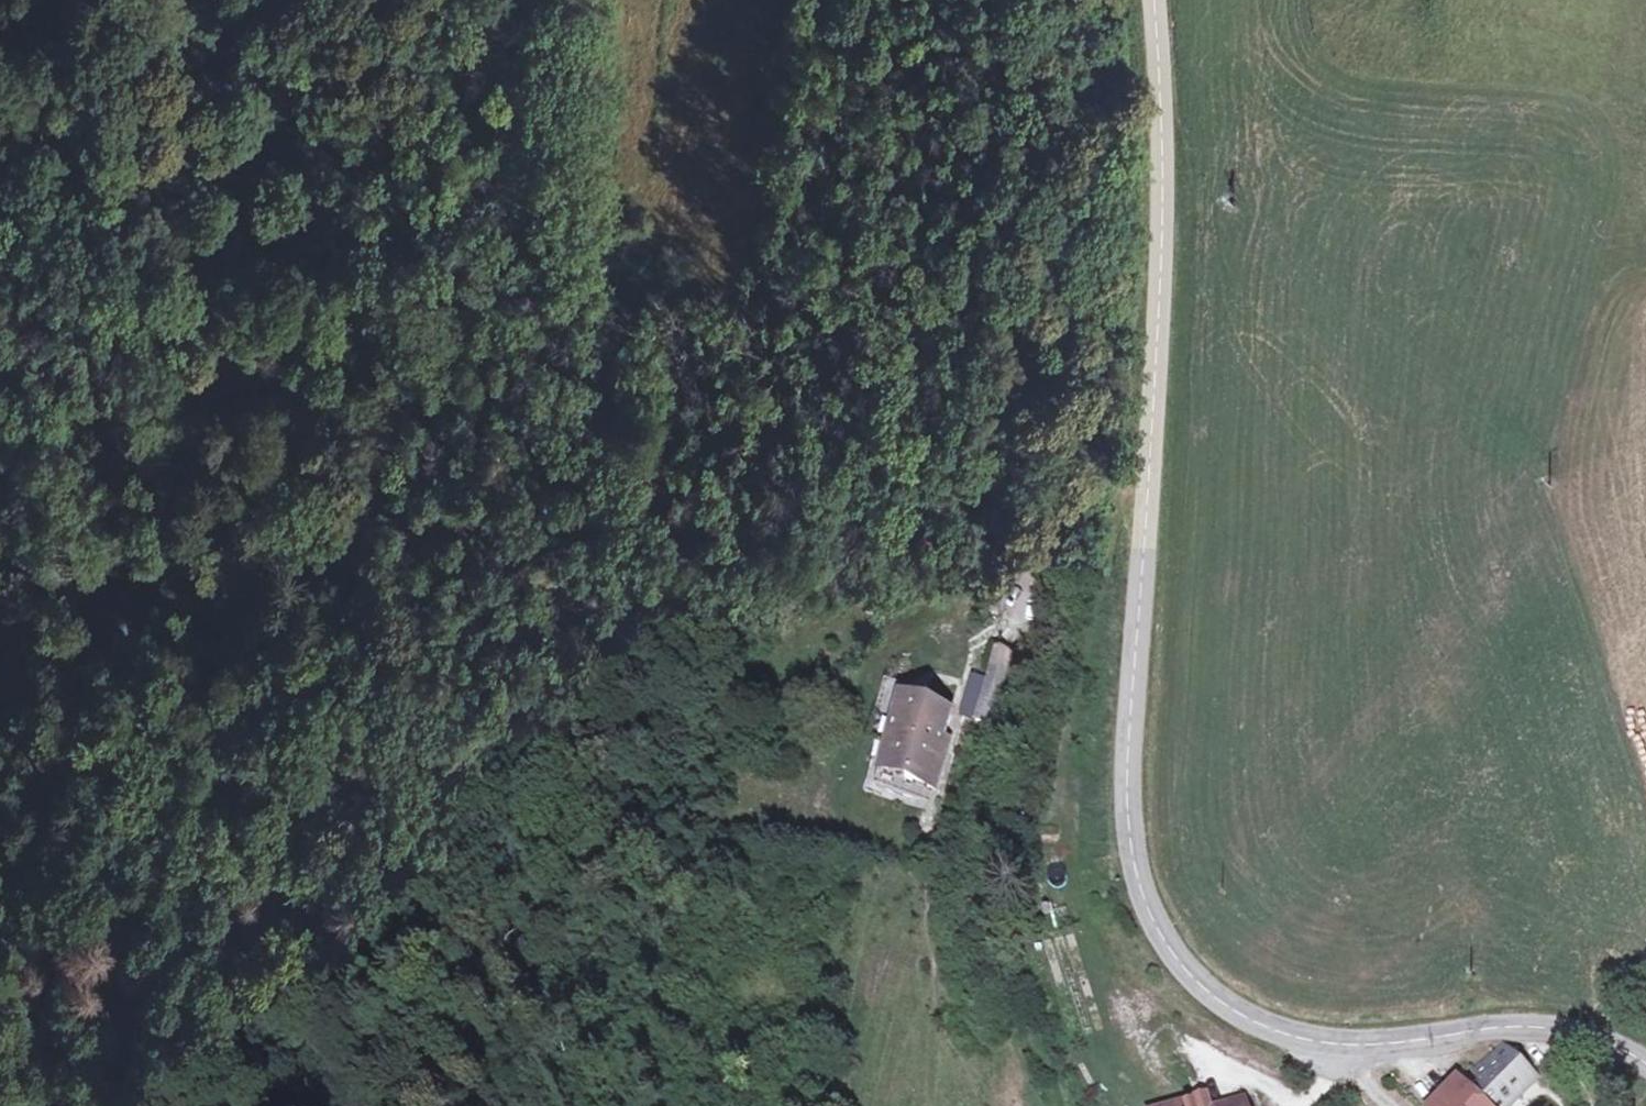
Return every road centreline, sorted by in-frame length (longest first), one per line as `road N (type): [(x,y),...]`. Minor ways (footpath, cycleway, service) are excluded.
road 1 (secondary): [(1645,1064),(1586,1032),(1540,1022),(1389,1047),(1307,1041),(1201,989),(1141,891),(1126,831),(1158,324),(1162,158),(1152,0)]
road 2 (track): [(1102,0),(1061,454),(1017,637),(1007,715)]

